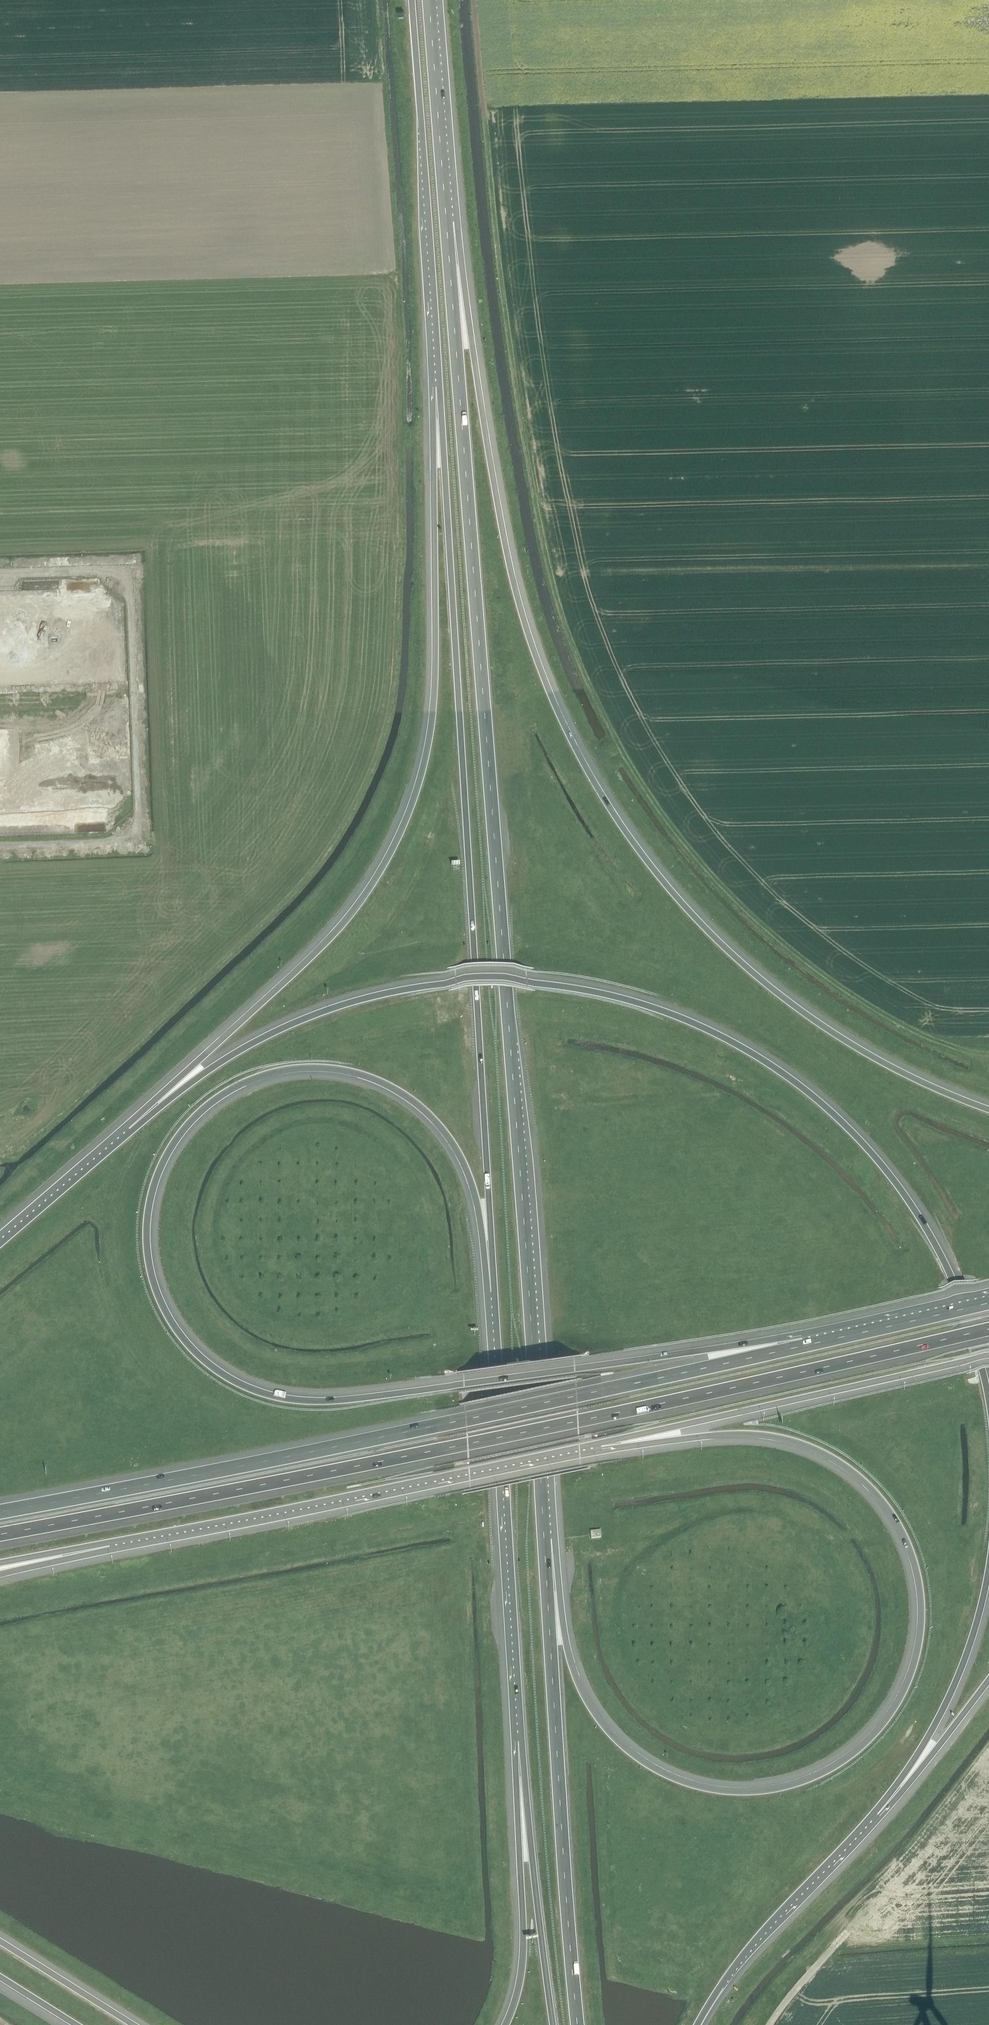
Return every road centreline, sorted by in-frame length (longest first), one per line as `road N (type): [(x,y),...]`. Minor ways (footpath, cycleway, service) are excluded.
road 1 (motorway): [(808,1345),(707,1350),(331,1401),(260,1393),(201,1360),(160,1302),(146,1238),(155,1180),(182,1131),(233,1088),(307,1068),(363,1074),(405,1095),(452,1142),(476,1199),(495,1292)]
road 2 (trunk): [(544,1539),(446,224)]
road 3 (motorway): [(988,1400),(958,1285),(875,1155),(760,1057),(628,1000),(487,982),(365,998),(270,1033),(129,1136)]
road 4 (motorway): [(988,1108),(843,1039),(786,1000),(668,884),(609,805),(569,731),(520,604),(446,224)]
road 5 (motorway): [(600,1446),(764,1435),(815,1449),(868,1485),(904,1536),(921,1605),(915,1659),(885,1722),(844,1761),(802,1782),(758,1792),(678,1780),(614,1736),(585,1699),(544,1539)]
road 6 (motorway): [(0,1535),(466,1445),(988,1329)]
road 7 (trunk): [(440,386),(495,1292)]
road 8 (motorway): [(440,386),(432,717),(402,833),(360,907),(129,1136)]
road 9 (motorway): [(808,1345),(0,1512)]
road 10 (unclassified): [(0,571),(108,565),(131,589),(138,816),(119,845),(0,850)]
road 11 (motorway): [(110,1545),(600,1446)]
road 12 (trunk): [(578,2024),(544,1539)]
road 13 (trunk): [(495,1292),(522,1741)]
road 14 (motorway): [(600,1446),(988,1356)]
road 15 (trunk): [(412,0),(440,386)]
road 16 (motorway): [(522,1741),(523,1954),(506,2024)]
road 17 (trunk): [(522,1741),(553,2024)]
road 18 (motorway): [(697,2024),(743,1954),(875,1812)]
road 19 (motorway): [(875,1812),(948,1699),(988,1567)]
road 20 (trunk): [(446,224),(429,0)]
road 21 (motorway): [(988,1302),(808,1345)]
road 22 (motorway): [(875,1812),(988,1679)]
road 23 (motorway): [(129,1136),(0,1245)]
road 24 (motorway): [(134,2024),(0,1941)]

